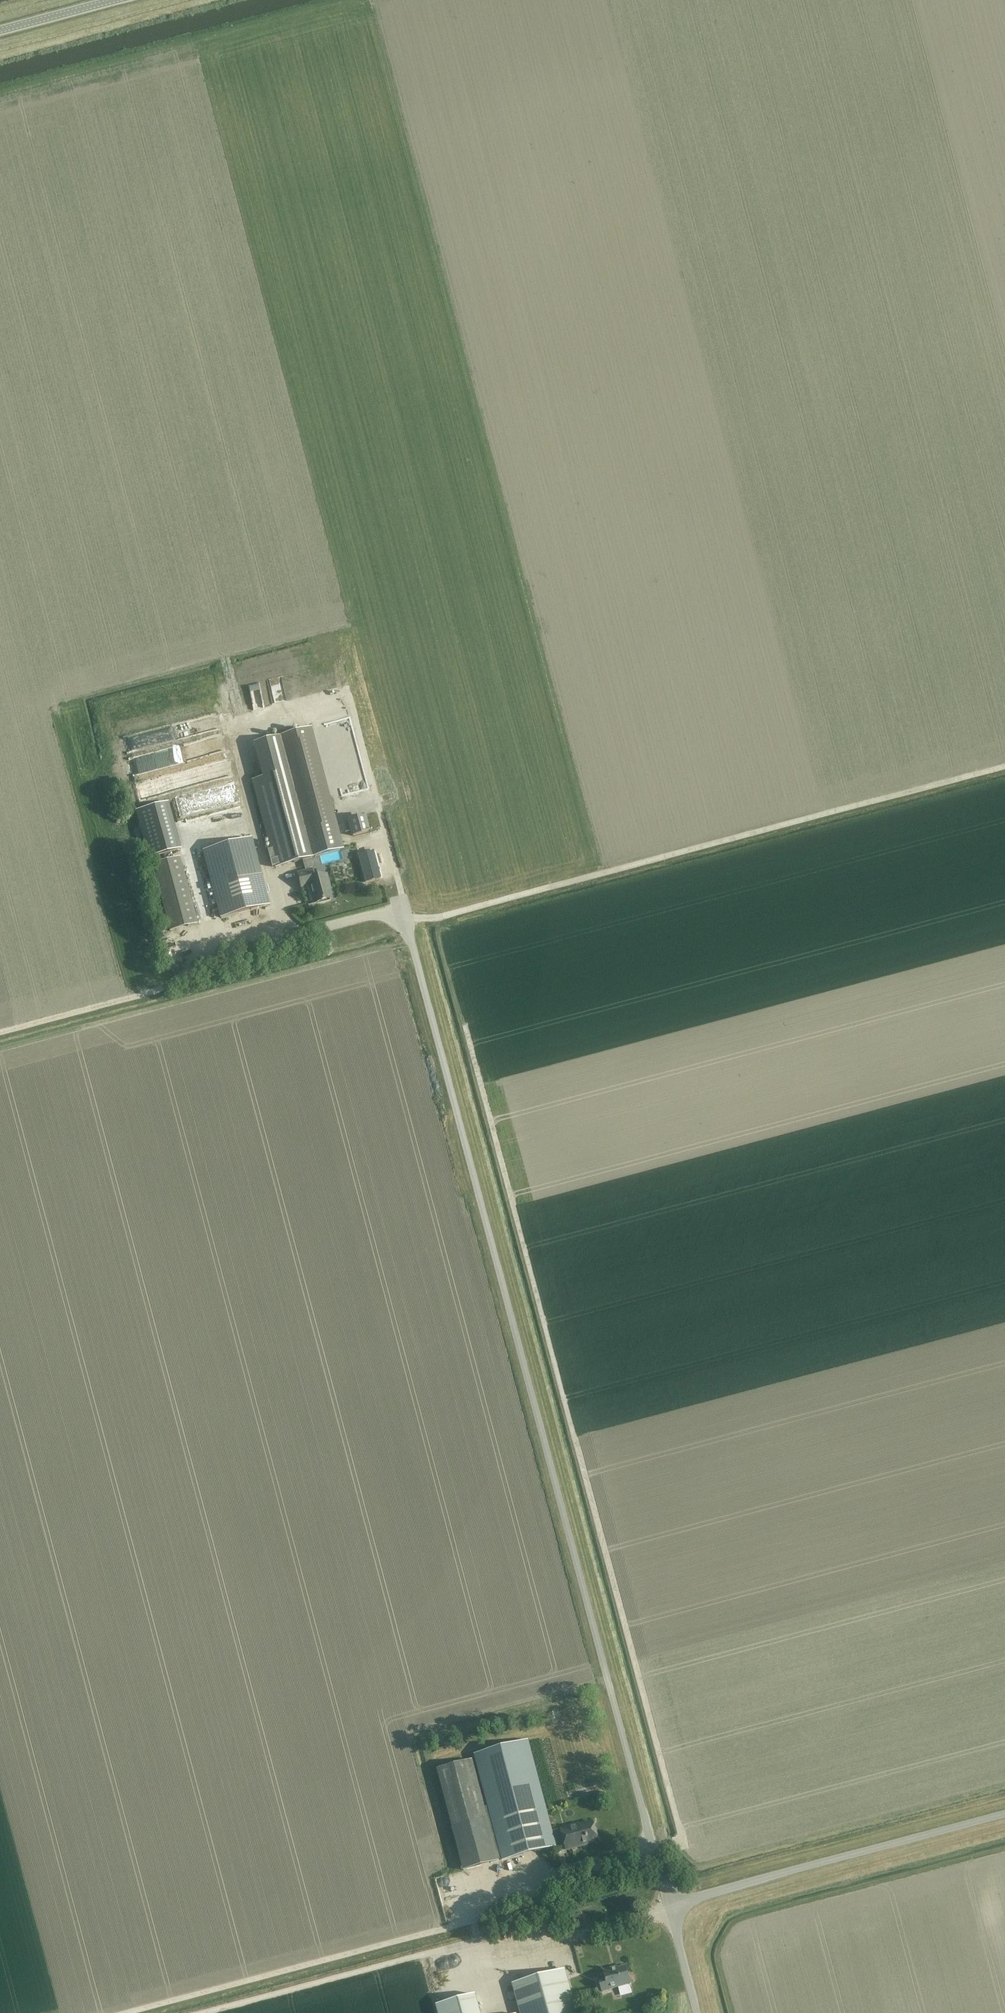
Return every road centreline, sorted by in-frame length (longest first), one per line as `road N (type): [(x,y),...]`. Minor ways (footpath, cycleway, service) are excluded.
road 1 (unclassified): [(669,1905),(402,918)]
road 2 (track): [(402,918),(437,921),(1004,767)]
road 3 (unclassified): [(669,1905),(1004,1815)]
road 4 (track): [(201,2012),(481,1939),(519,1955)]
road 5 (track): [(0,1032),(167,985),(195,943)]
road 6 (track): [(481,1939),(474,1909),(655,1854)]
road 7 (tertiary): [(0,31),(118,0)]

